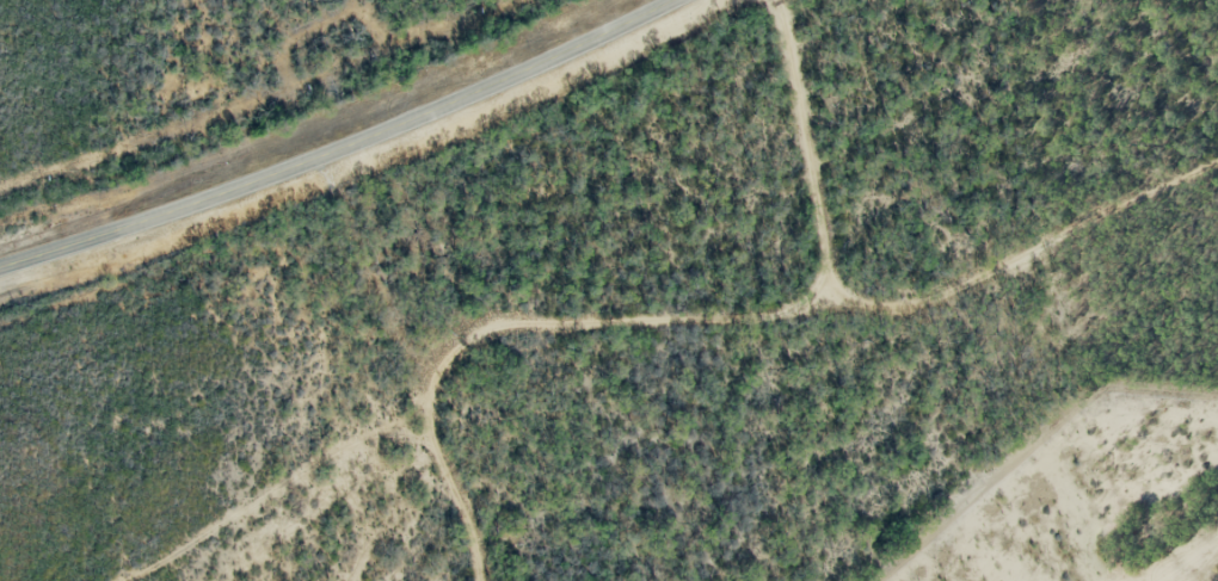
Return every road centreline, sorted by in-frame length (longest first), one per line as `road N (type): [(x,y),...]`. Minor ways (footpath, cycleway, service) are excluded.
road 1 (residential): [(1217,174),(1118,196),(875,319),(825,296),(788,16),(778,0)]
road 2 (secondary): [(0,268),(332,156),(671,0)]
road 3 (residential): [(332,156),(427,379),(479,323),(825,296)]
road 4 (residential): [(427,379),(471,580)]

